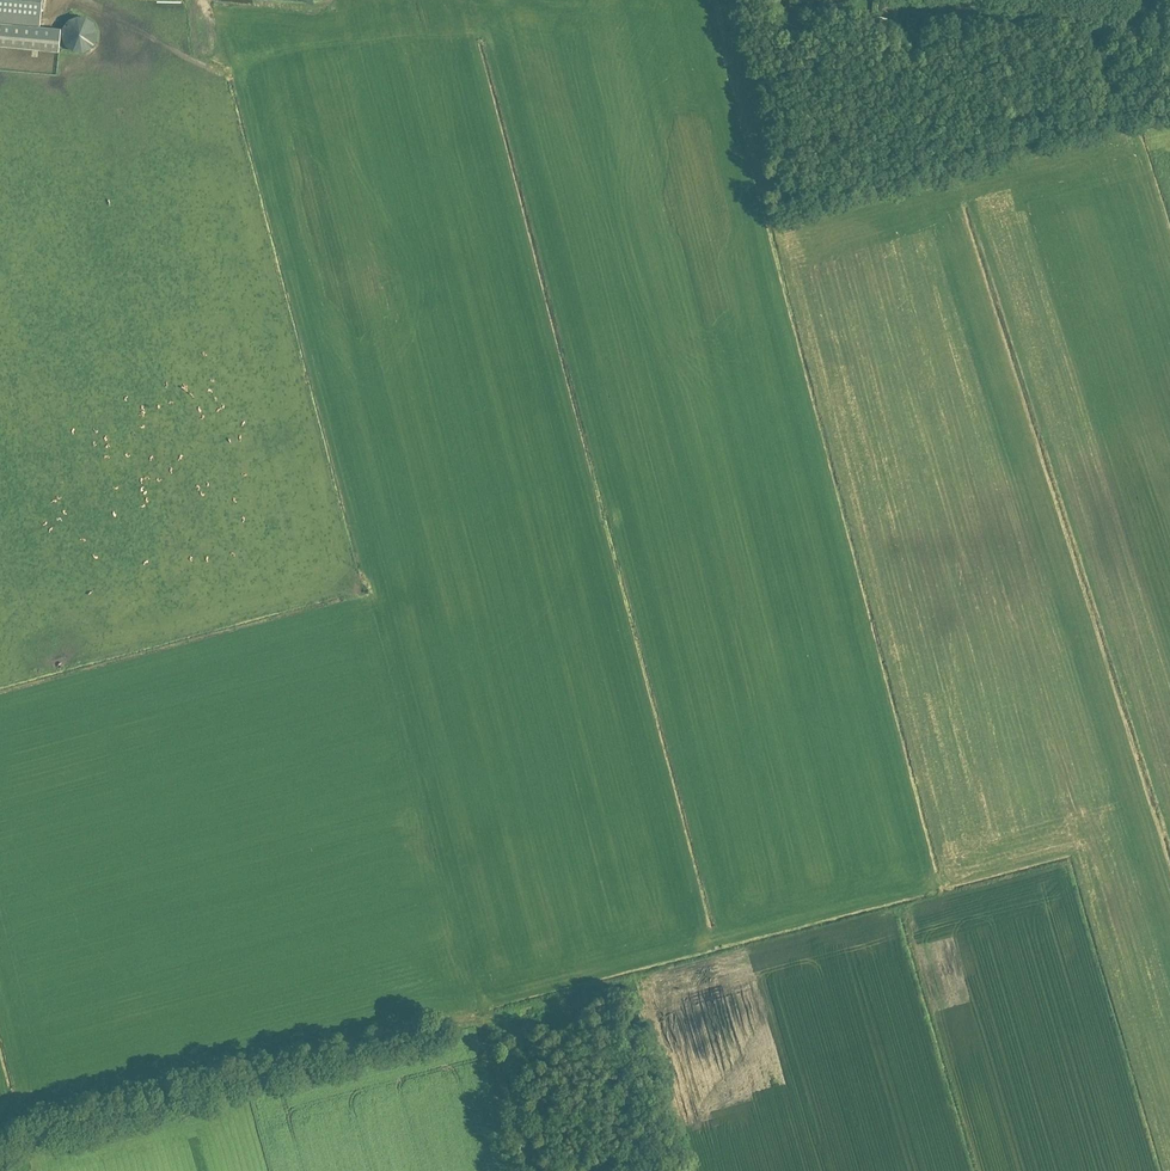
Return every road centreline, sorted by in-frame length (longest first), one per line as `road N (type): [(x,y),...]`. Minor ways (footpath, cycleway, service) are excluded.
road 1 (track): [(533,1170),(482,1025),(0,1144)]

